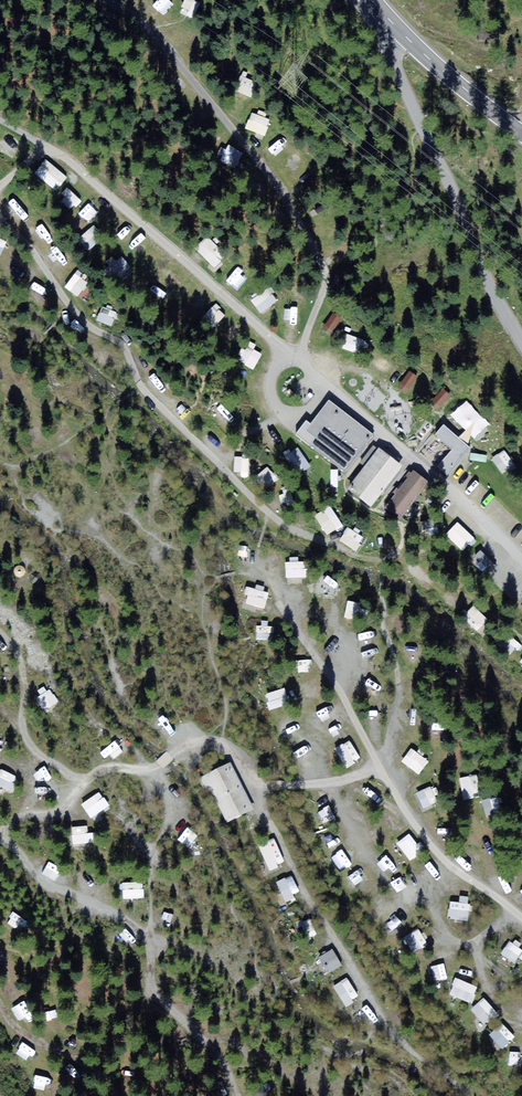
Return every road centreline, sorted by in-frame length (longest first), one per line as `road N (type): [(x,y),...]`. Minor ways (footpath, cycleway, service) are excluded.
road 1 (unclassified): [(393,22),(389,44),(397,70),(521,342)]
road 2 (primary): [(521,133),(393,22)]

